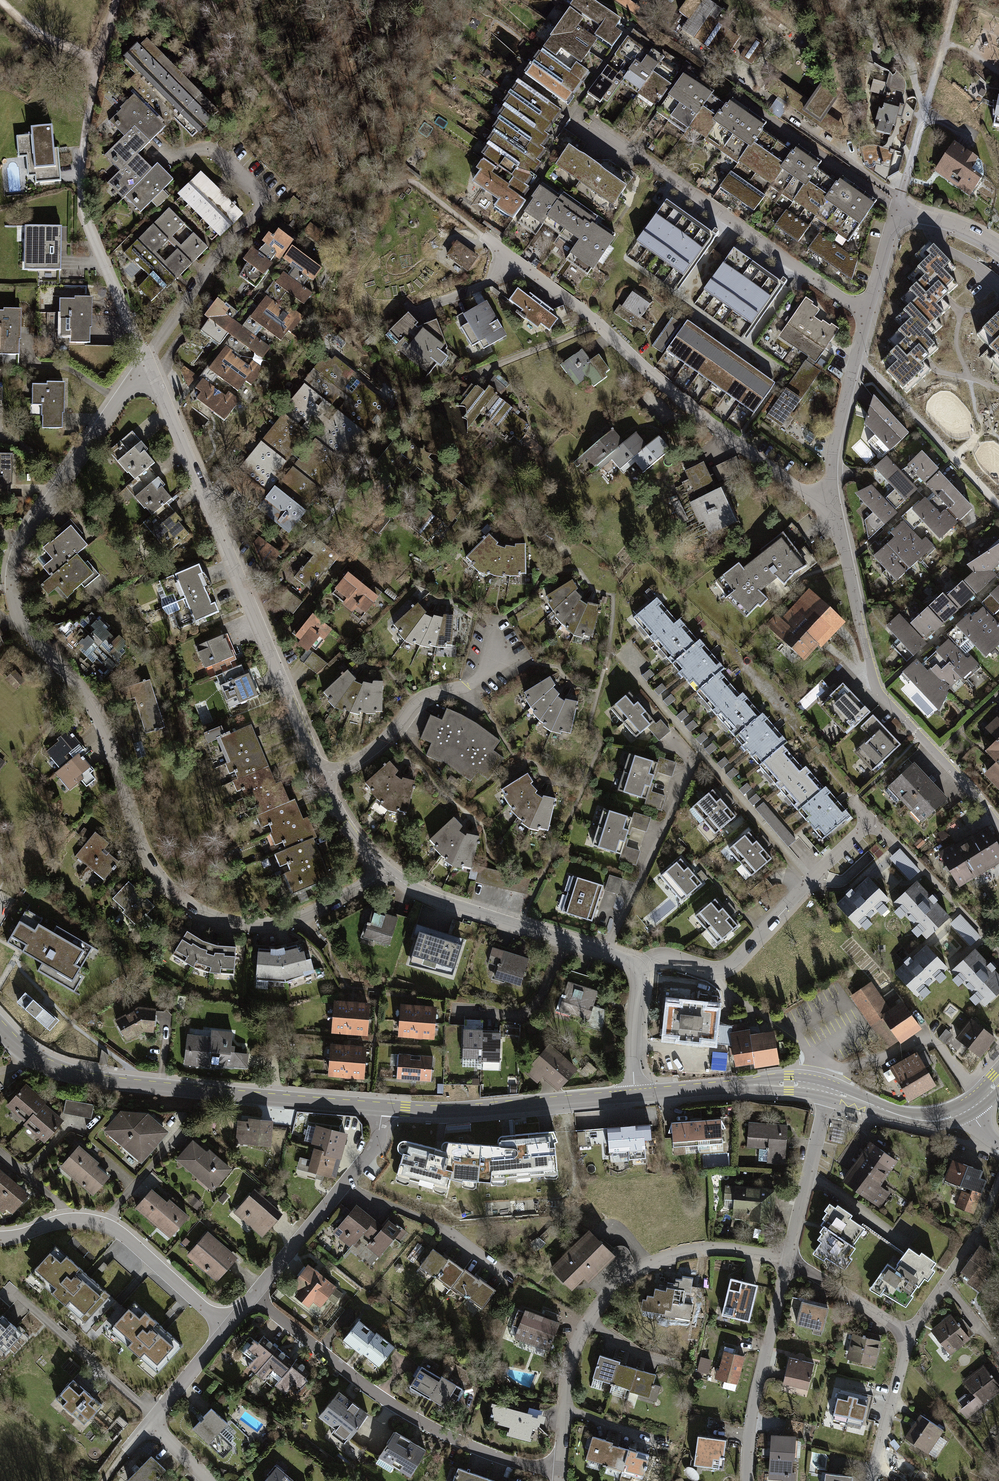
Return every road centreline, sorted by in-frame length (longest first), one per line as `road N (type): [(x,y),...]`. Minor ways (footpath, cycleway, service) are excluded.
road 1 (residential): [(385,870),(284,923),(229,923),(172,895),(140,845),(115,757),(84,691),(19,621),(12,586),(21,546),(147,363)]
road 2 (residential): [(322,778),(147,363)]
road 3 (residential): [(835,502),(802,492),(735,442),(493,243)]
road 4 (secondary): [(380,1107),(77,1077),(39,1064),(0,1028)]
road 5 (residential): [(788,1261),(707,1249),(632,1272),(611,1291),(570,1360),(560,1472)]
road 6 (residential): [(998,824),(878,688),(835,502)]
road 7 (residential): [(253,1298),(459,1445),(493,1461),(560,1472)]
road 8 (residential): [(866,311),(578,122)]
road 9 (residential): [(147,363),(220,253),(266,202),(210,146),(165,162),(158,154)]
road 10 (residential): [(636,970),(659,957),(725,967),(872,821)]
road 11 (residential): [(636,970),(427,896),(385,870)]
road 12 (residential): [(229,1327),(104,1225),(65,1220),(0,1238)]
road 13 (secondary): [(635,1094),(446,1110),(380,1107)]
road 14 (residential): [(253,1298),(375,1146),(380,1107)]
road 15 (residential): [(322,778),(372,750),(416,701),(469,687),(504,649)]
road 16 (residential): [(749,1480),(755,1399),(788,1261)]
road 17 (residential): [(147,363),(86,213),(84,164)]
road 18 (residential): [(210,1480),(150,1423),(229,1327)]
road 19 (secondary): [(830,1088),(761,1082),(635,1094)]
road 20 (residential): [(835,502),(833,454),(866,311)]
road 21 (residential): [(753,95),(900,199)]
road 22 (residential): [(788,1261),(830,1088)]
road 23 (residential): [(871,1480),(910,1334)]
road 24 (track): [(600,325),(463,377)]
road 25 (secondary): [(968,1109),(924,1120),(830,1088)]
road 26 (residential): [(910,1334),(788,1261)]
road 27 (residential): [(635,1094),(636,970)]
road 28 (residential): [(910,1334),(977,1232)]

